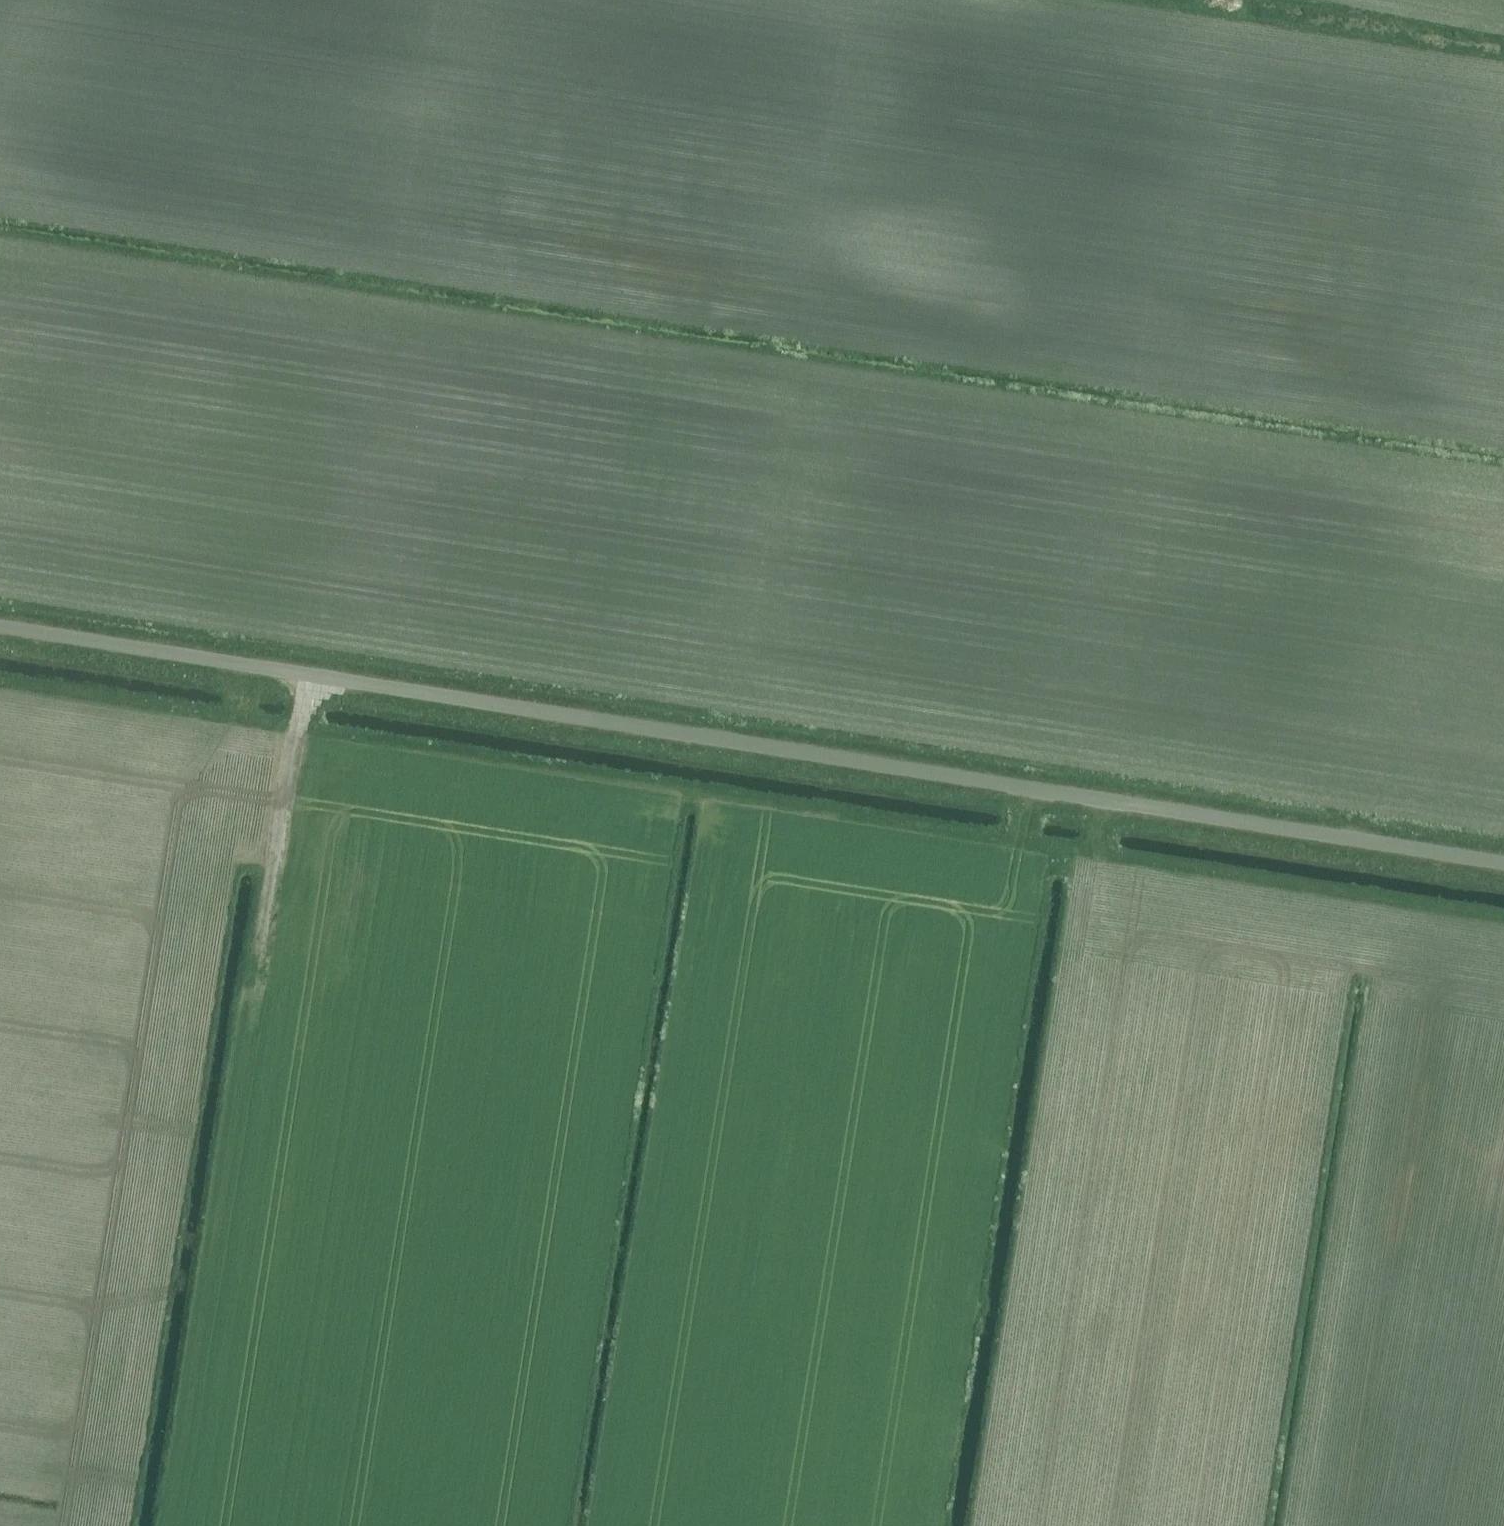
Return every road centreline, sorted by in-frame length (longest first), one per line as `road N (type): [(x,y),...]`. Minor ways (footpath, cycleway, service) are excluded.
road 1 (unclassified): [(1503,864),(0,630)]

